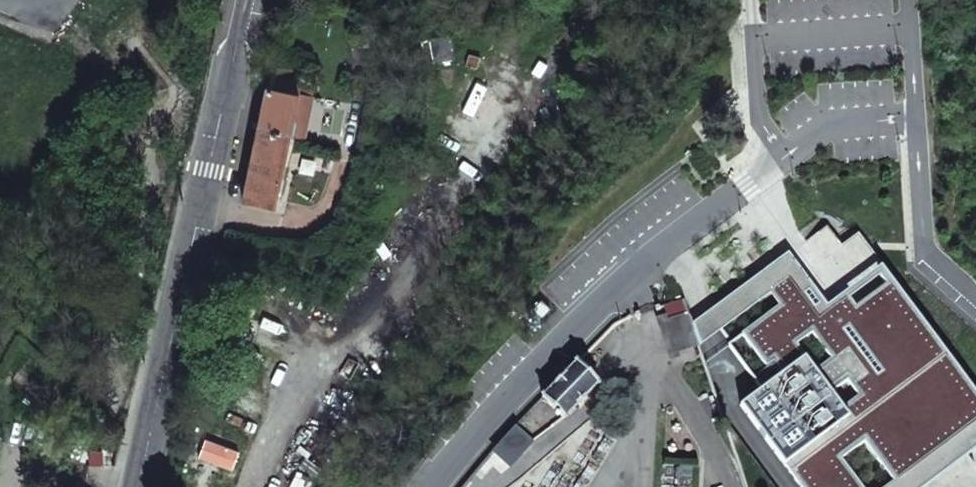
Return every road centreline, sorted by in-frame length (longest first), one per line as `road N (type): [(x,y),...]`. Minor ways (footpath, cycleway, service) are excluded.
road 1 (tertiary): [(243,0),(140,486)]
road 2 (residential): [(257,486),(293,414),(502,116)]
road 3 (residential): [(745,186),(649,259),(474,434),(434,486)]
road 4 (residential): [(918,117),(925,252),(975,299)]
road 5 (residential): [(745,186),(831,124),(918,117)]
road 6 (residential): [(754,38),(737,39),(745,186)]
road 7 (residential): [(911,28),(754,38)]

